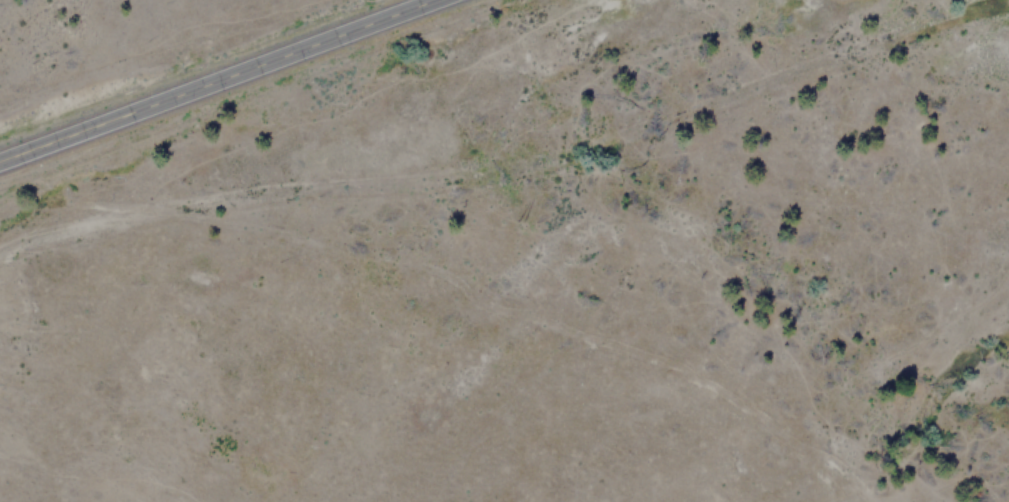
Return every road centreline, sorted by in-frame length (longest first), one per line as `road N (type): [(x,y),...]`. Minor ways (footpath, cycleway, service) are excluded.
road 1 (tertiary): [(0,159),(430,0)]

